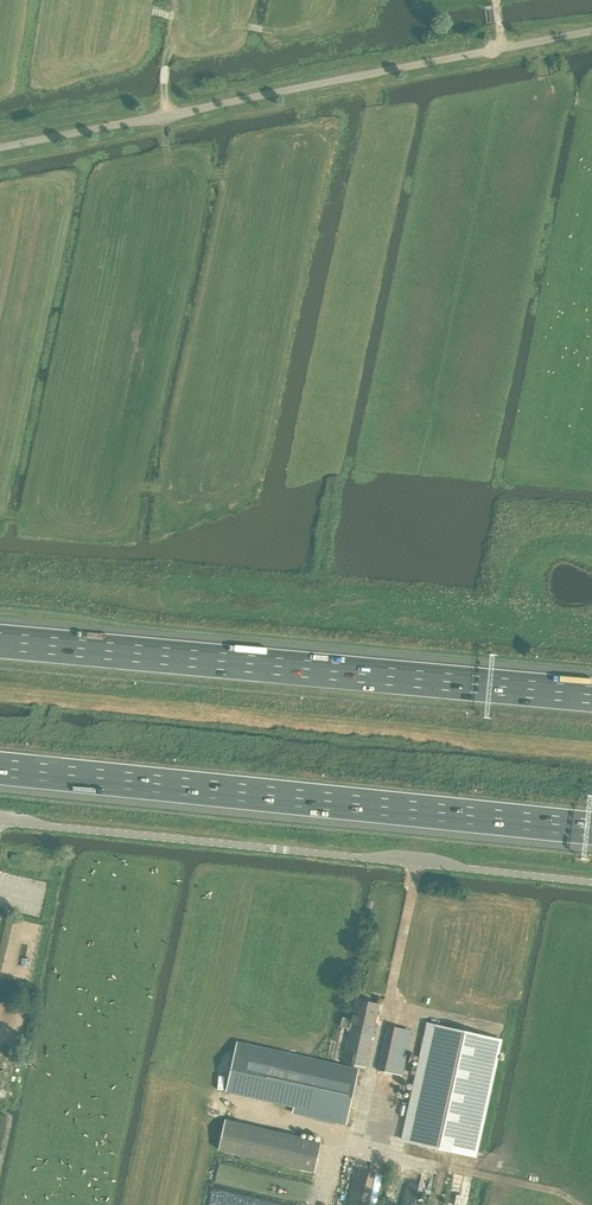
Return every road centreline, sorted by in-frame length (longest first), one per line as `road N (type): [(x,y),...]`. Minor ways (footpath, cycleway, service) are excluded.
road 1 (unclassified): [(0,147),(591,30)]
road 2 (motorway): [(0,768),(591,828)]
road 3 (unclassified): [(591,881),(0,821)]
road 4 (motorway): [(591,695),(0,641)]
road 5 (track): [(317,1204),(330,1153),(354,1144),(418,862)]
road 6 (track): [(354,1144),(562,1194),(579,1204)]
road 7 (track): [(166,113),(165,64),(184,38),(234,24),(290,32)]

